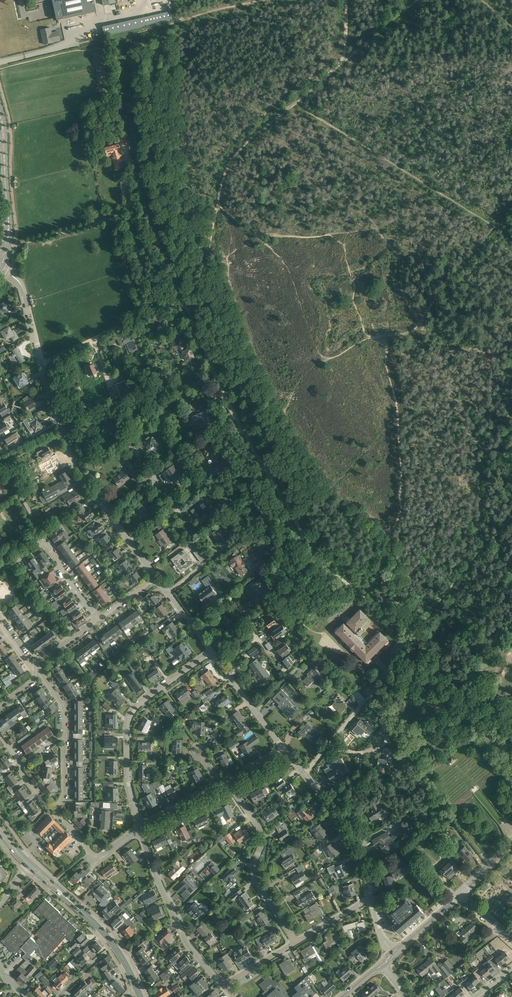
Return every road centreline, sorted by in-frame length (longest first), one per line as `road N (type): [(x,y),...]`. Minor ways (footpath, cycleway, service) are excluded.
road 1 (track): [(182,301),(318,552),(360,594),(408,609)]
road 2 (residential): [(156,578),(67,447),(25,294),(8,274)]
road 3 (track): [(180,294),(126,126),(122,44),(170,25)]
road 4 (residential): [(140,828),(128,770),(133,712),(212,652)]
road 5 (residential): [(295,943),(254,879),(262,832),(225,783)]
road 6 (track): [(412,628),(375,691),(305,774)]
road 7 (residential): [(224,985),(187,943),(140,828)]
road 8 (residential): [(371,899),(352,844),(284,751)]
road 9 (track): [(42,363),(182,301)]
road 10 (tertiary): [(0,265),(8,233),(0,114)]
road 11 (residential): [(284,751),(212,652)]

